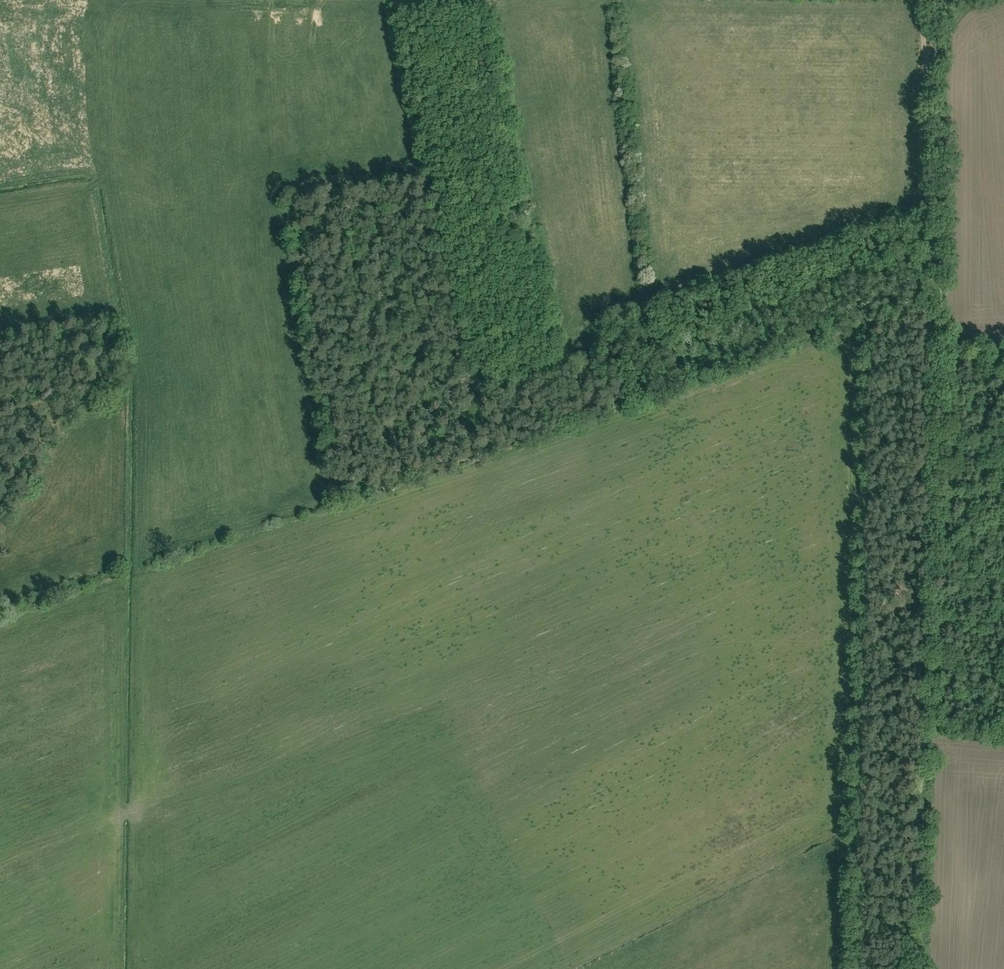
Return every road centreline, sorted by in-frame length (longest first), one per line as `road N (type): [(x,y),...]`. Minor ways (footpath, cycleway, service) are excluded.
road 1 (track): [(919,968),(933,308),(928,0)]

